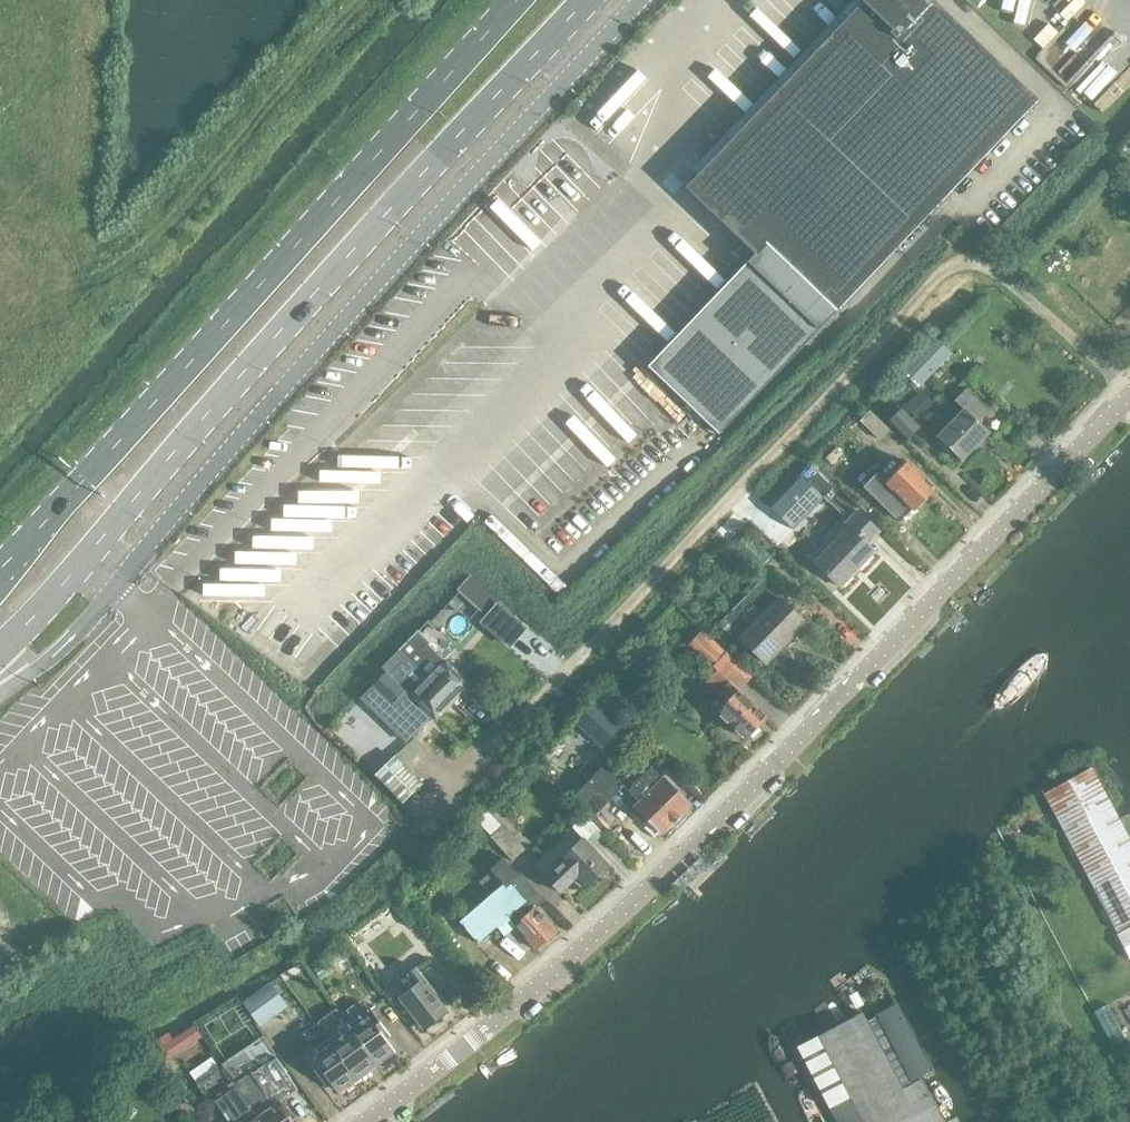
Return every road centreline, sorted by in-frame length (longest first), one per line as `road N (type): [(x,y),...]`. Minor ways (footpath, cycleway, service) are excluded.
road 1 (unclassified): [(367,1121),(549,981),(656,883),(1129,393)]
road 2 (unclassified): [(0,695),(80,633),(364,299),(641,0)]
road 3 (primary): [(0,648),(584,0)]
road 4 (primary): [(515,0),(0,567)]

